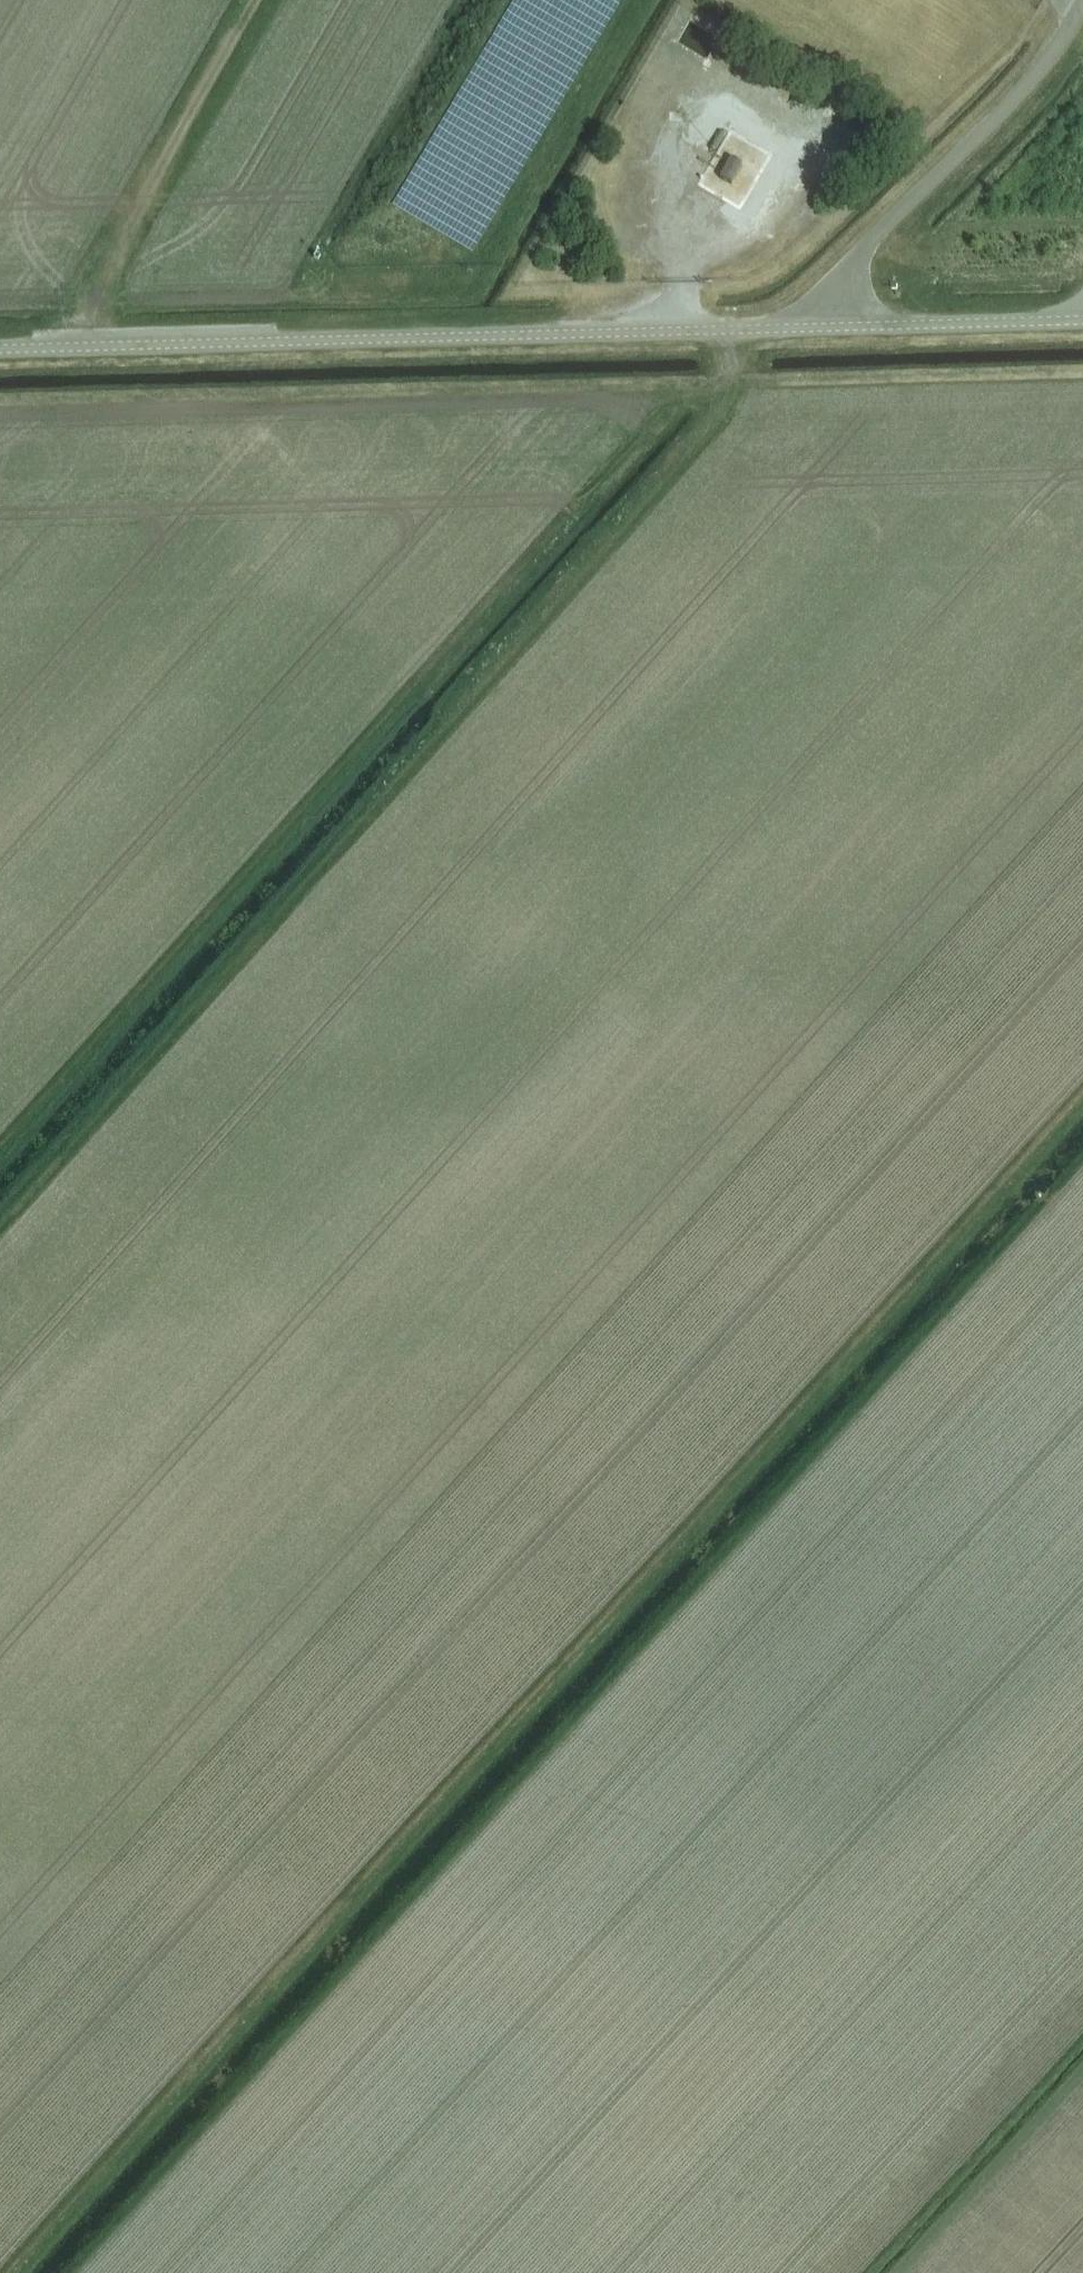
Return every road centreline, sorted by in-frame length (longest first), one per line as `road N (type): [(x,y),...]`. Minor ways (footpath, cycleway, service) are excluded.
road 1 (unclassified): [(0,351),(1082,322)]

